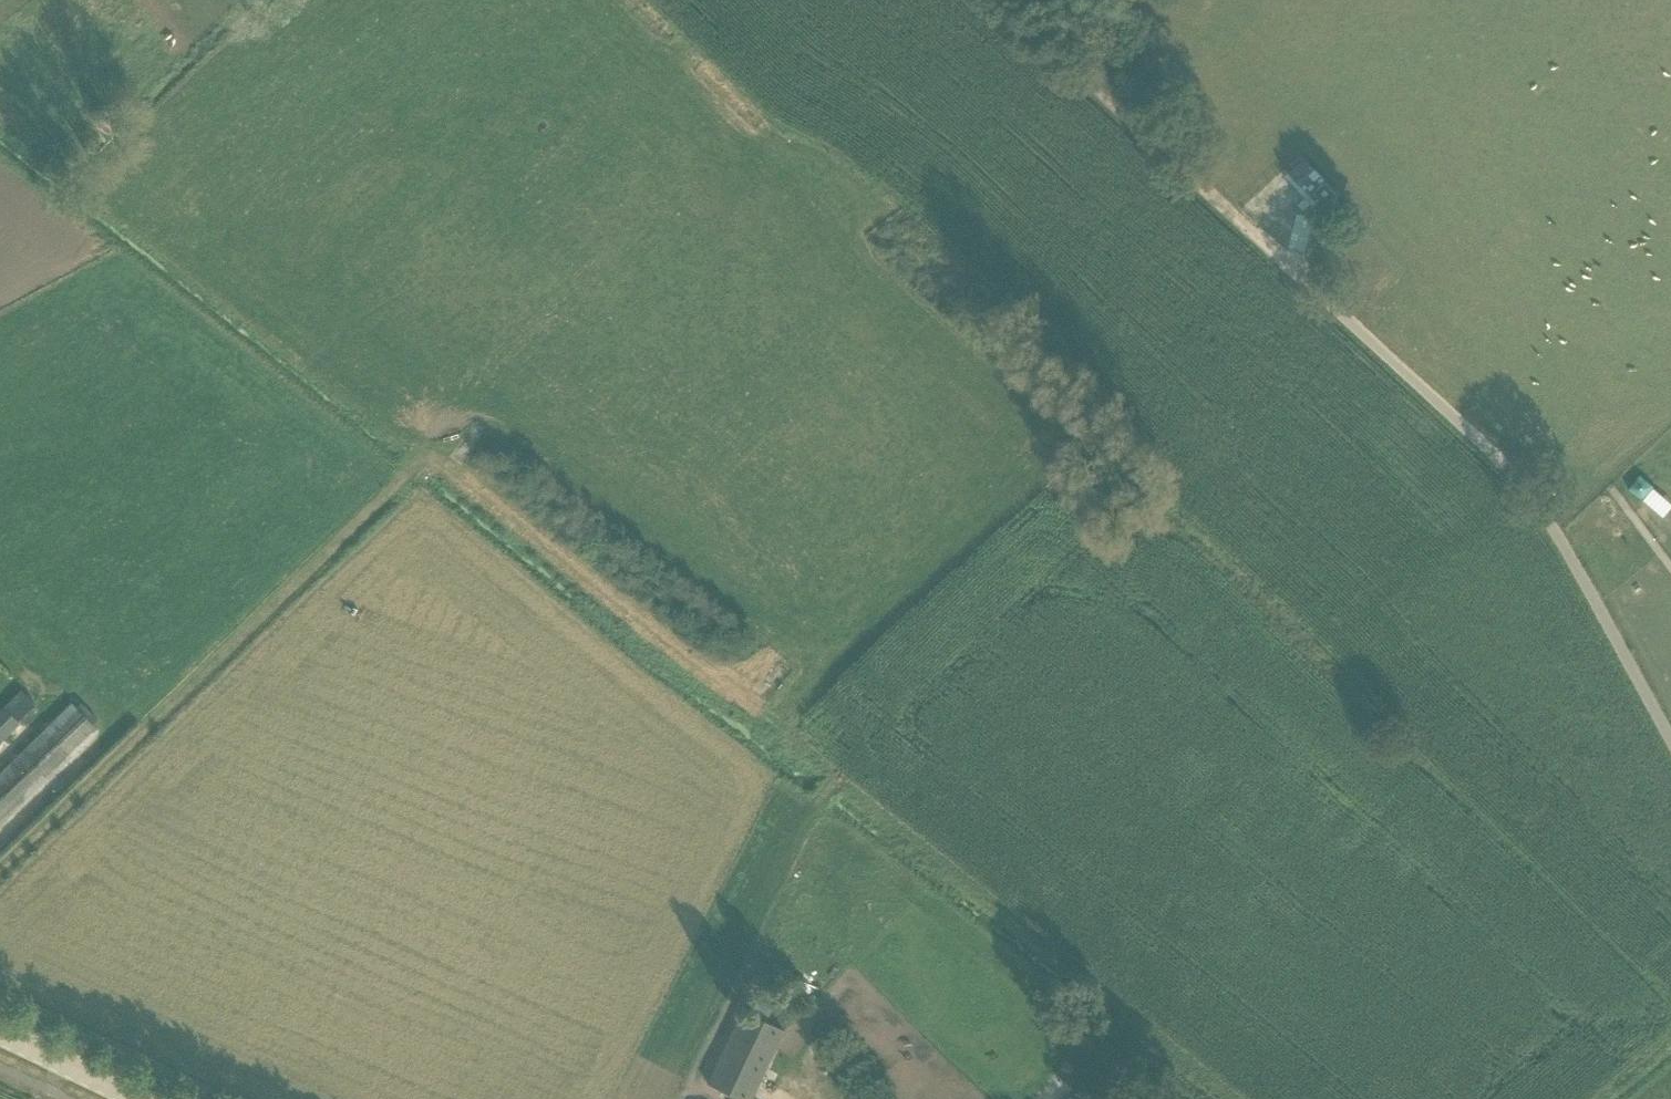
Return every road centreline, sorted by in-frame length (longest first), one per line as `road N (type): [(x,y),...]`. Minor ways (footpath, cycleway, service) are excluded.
road 1 (unclassified): [(1670,741),(1556,533),(1512,473),(1252,231)]
road 2 (track): [(1252,231),(993,0)]
road 3 (secondary): [(141,1098),(0,1032)]

